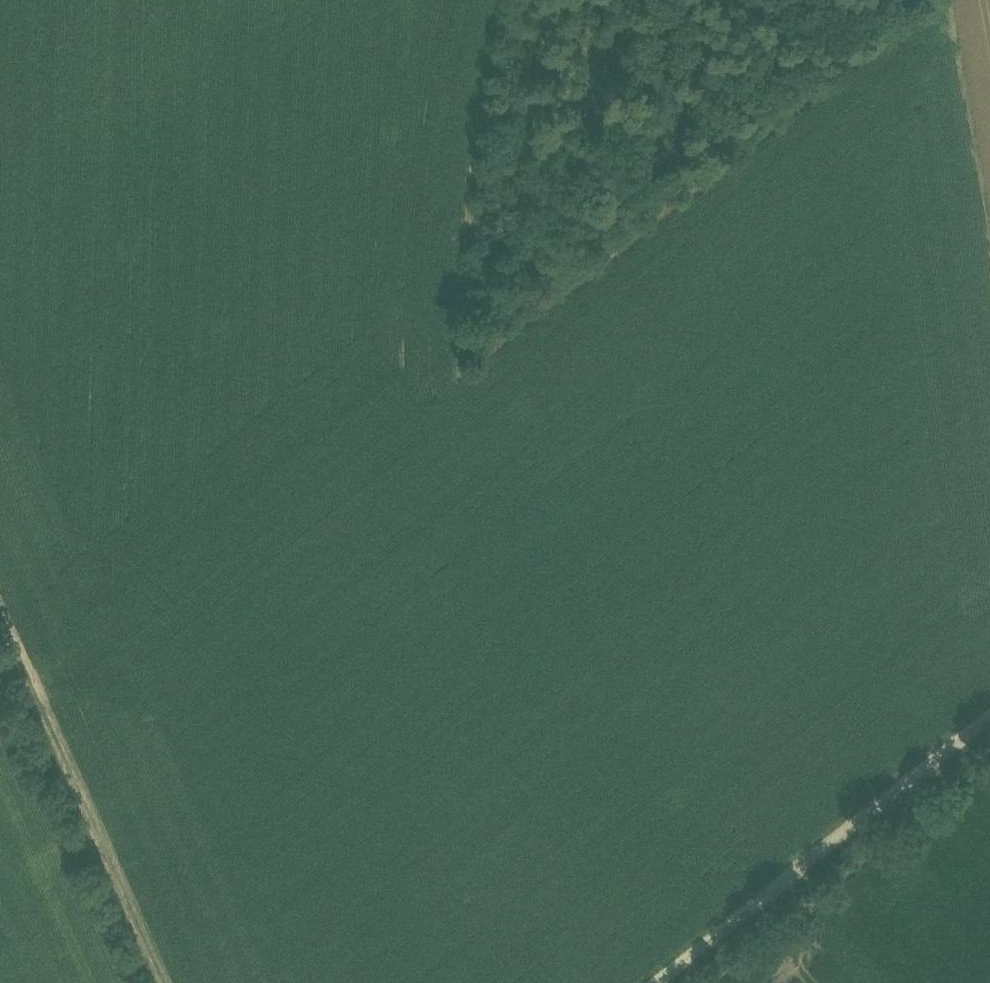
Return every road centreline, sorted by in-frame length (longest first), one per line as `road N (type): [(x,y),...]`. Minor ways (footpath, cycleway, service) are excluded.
road 1 (track): [(0,606),(170,982)]
road 2 (track): [(989,733),(677,982)]

